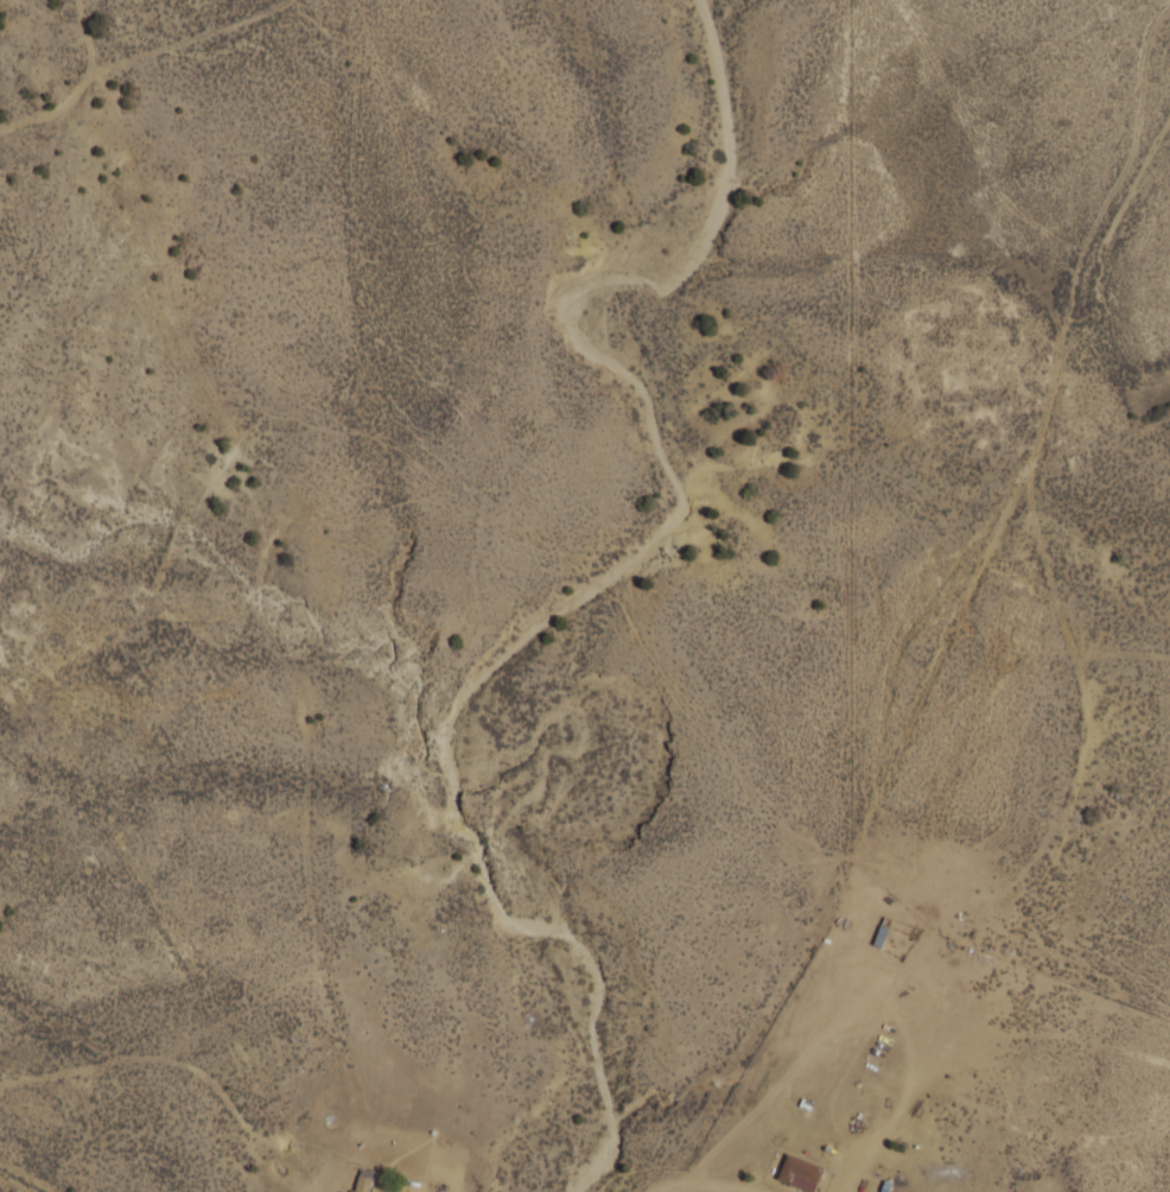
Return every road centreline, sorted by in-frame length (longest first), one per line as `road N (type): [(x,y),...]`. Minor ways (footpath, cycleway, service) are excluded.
road 1 (track): [(701,1184),(815,1047),(1169,273)]
road 2 (track): [(815,1047),(898,971),(1015,953),(1169,970)]

